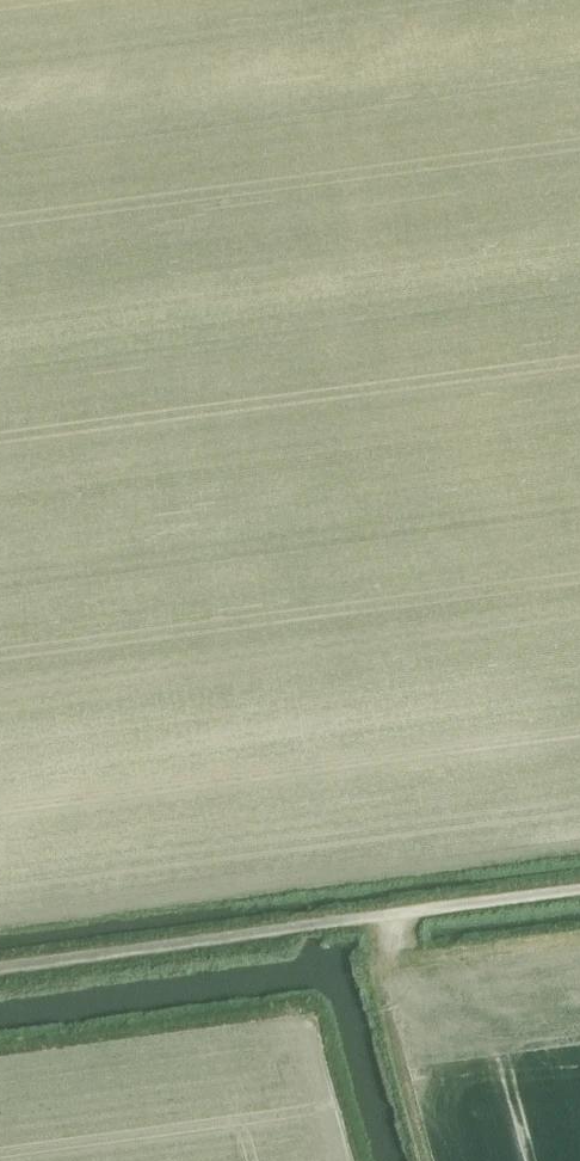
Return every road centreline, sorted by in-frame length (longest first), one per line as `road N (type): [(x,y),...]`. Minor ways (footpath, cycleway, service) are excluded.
road 1 (track): [(0,967),(579,890)]

